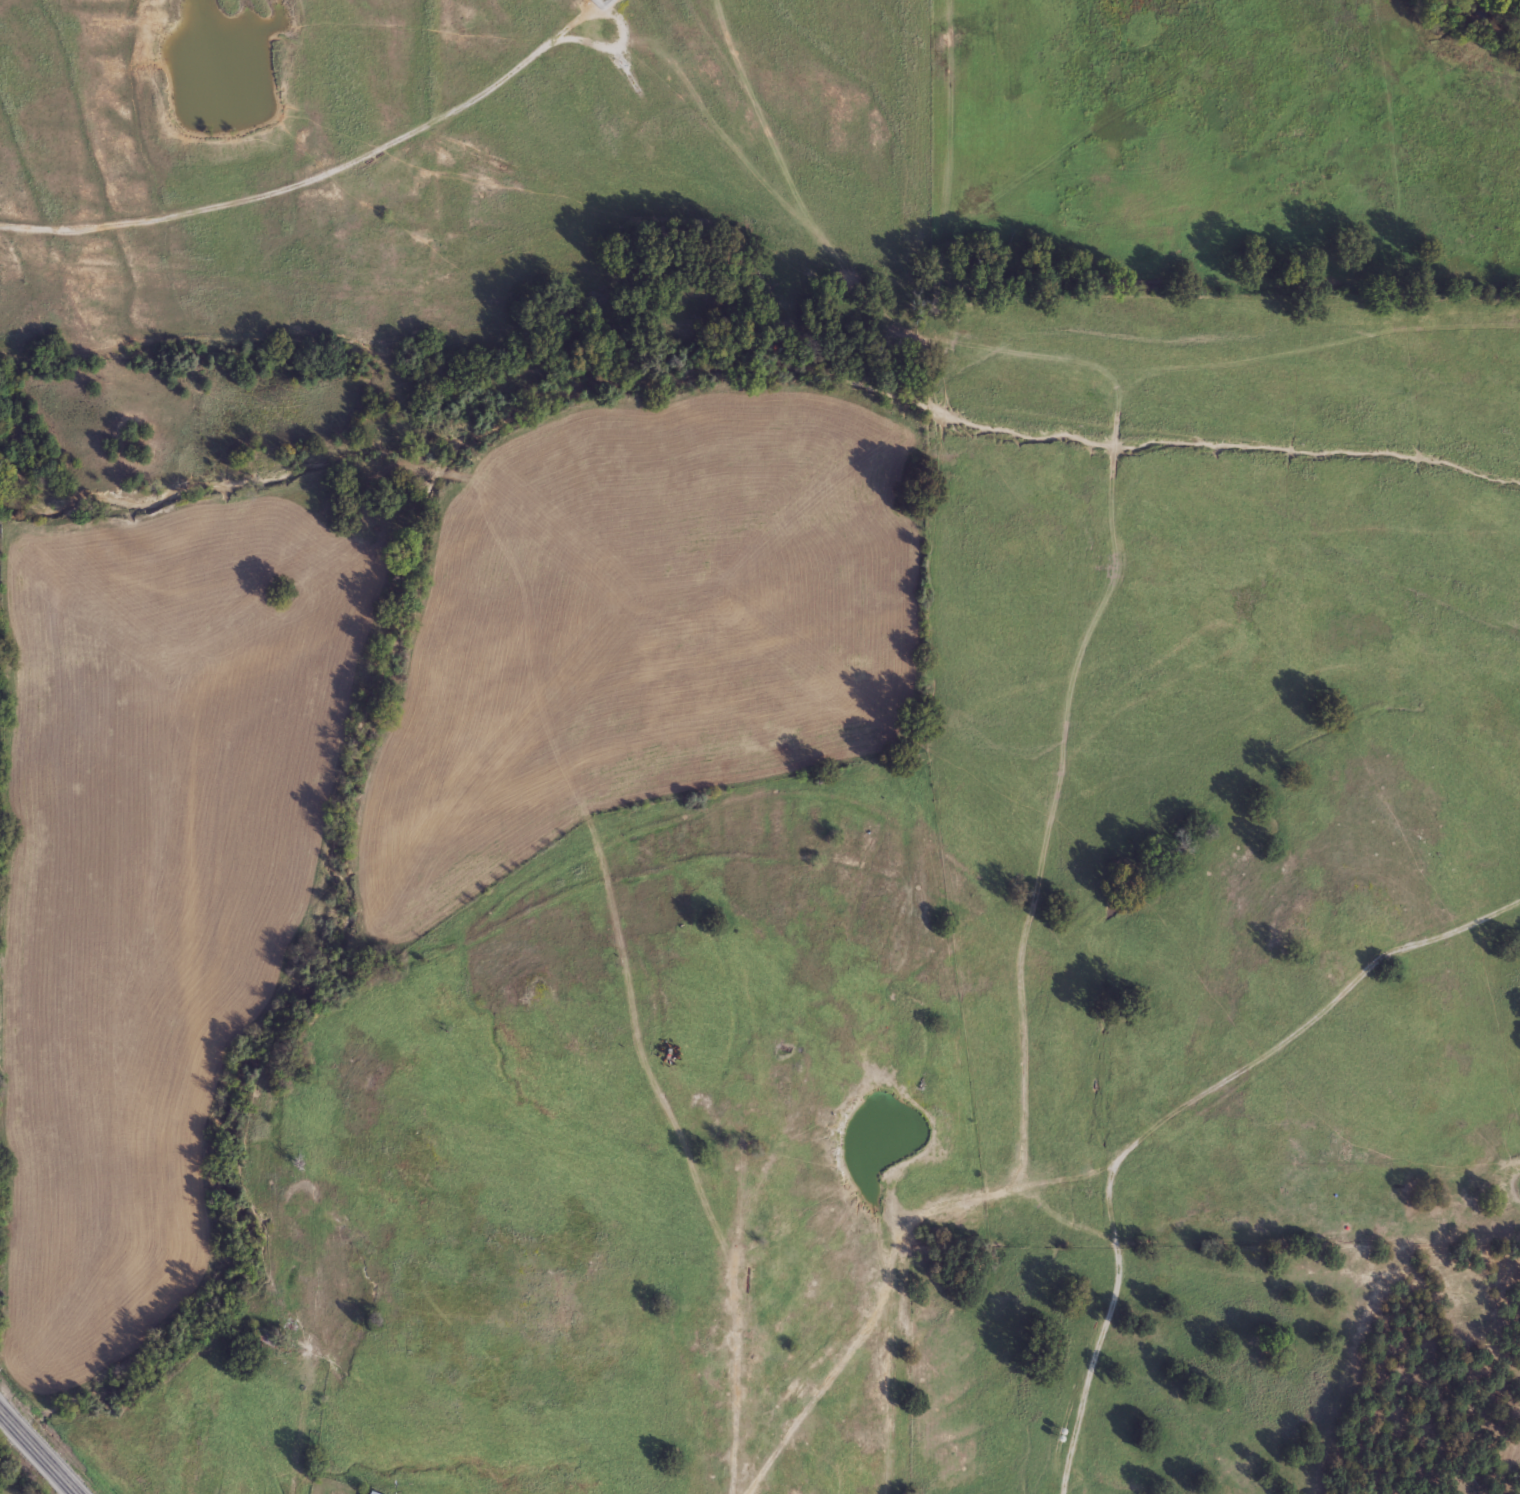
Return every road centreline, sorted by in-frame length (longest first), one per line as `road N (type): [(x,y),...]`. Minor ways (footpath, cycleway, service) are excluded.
road 1 (secondary): [(0,1402),(80,1493)]

